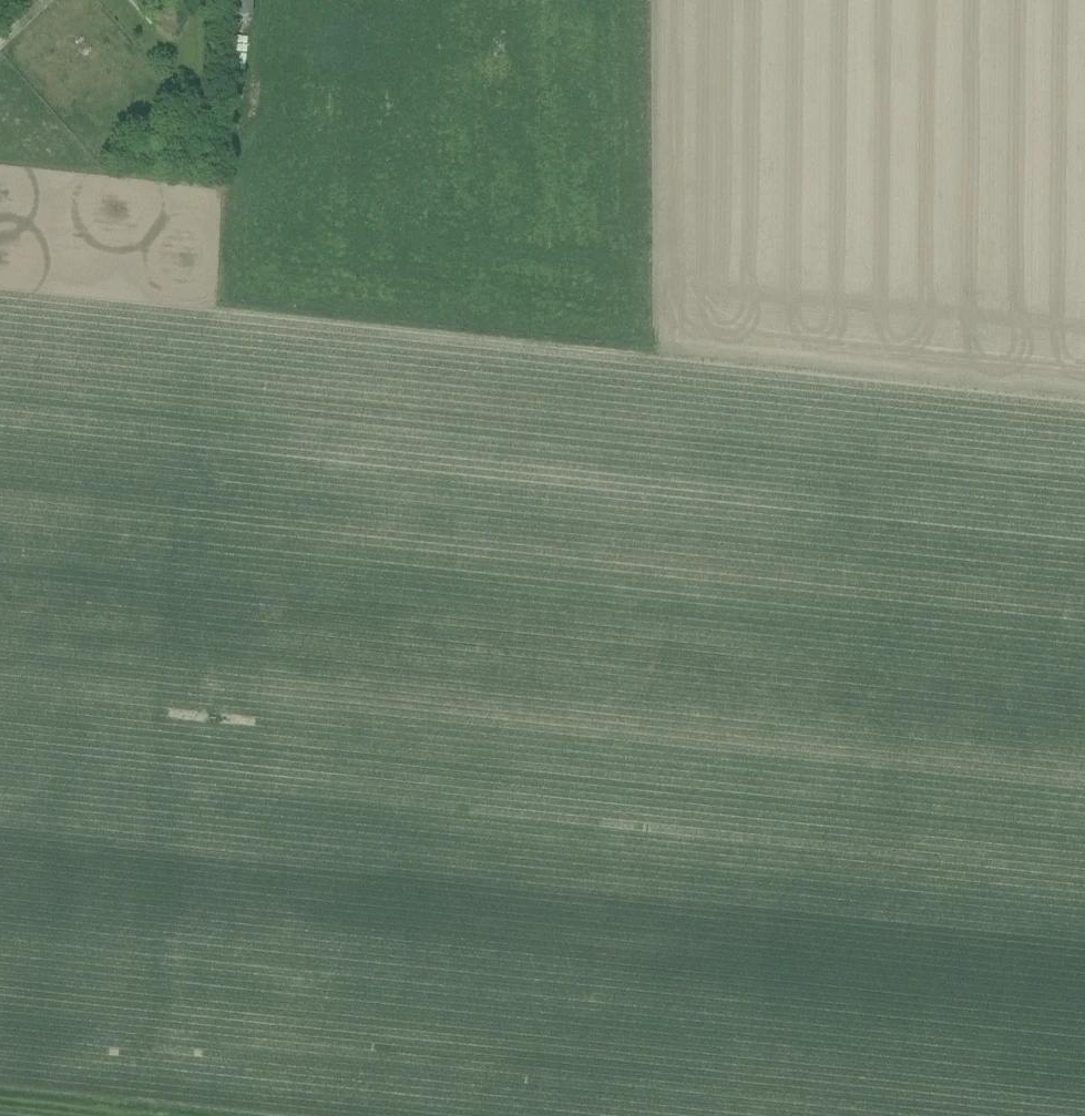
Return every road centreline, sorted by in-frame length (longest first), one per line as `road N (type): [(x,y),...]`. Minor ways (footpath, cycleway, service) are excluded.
road 1 (track): [(0,1101),(148,1115)]

